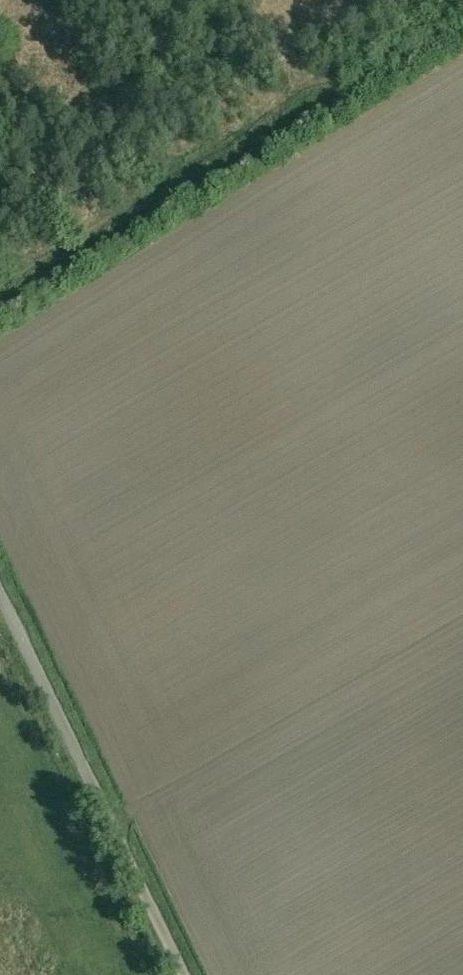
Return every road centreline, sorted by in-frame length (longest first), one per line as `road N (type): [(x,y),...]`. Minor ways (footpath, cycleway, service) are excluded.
road 1 (track): [(0,278),(452,0)]
road 2 (track): [(181,974),(0,598)]

